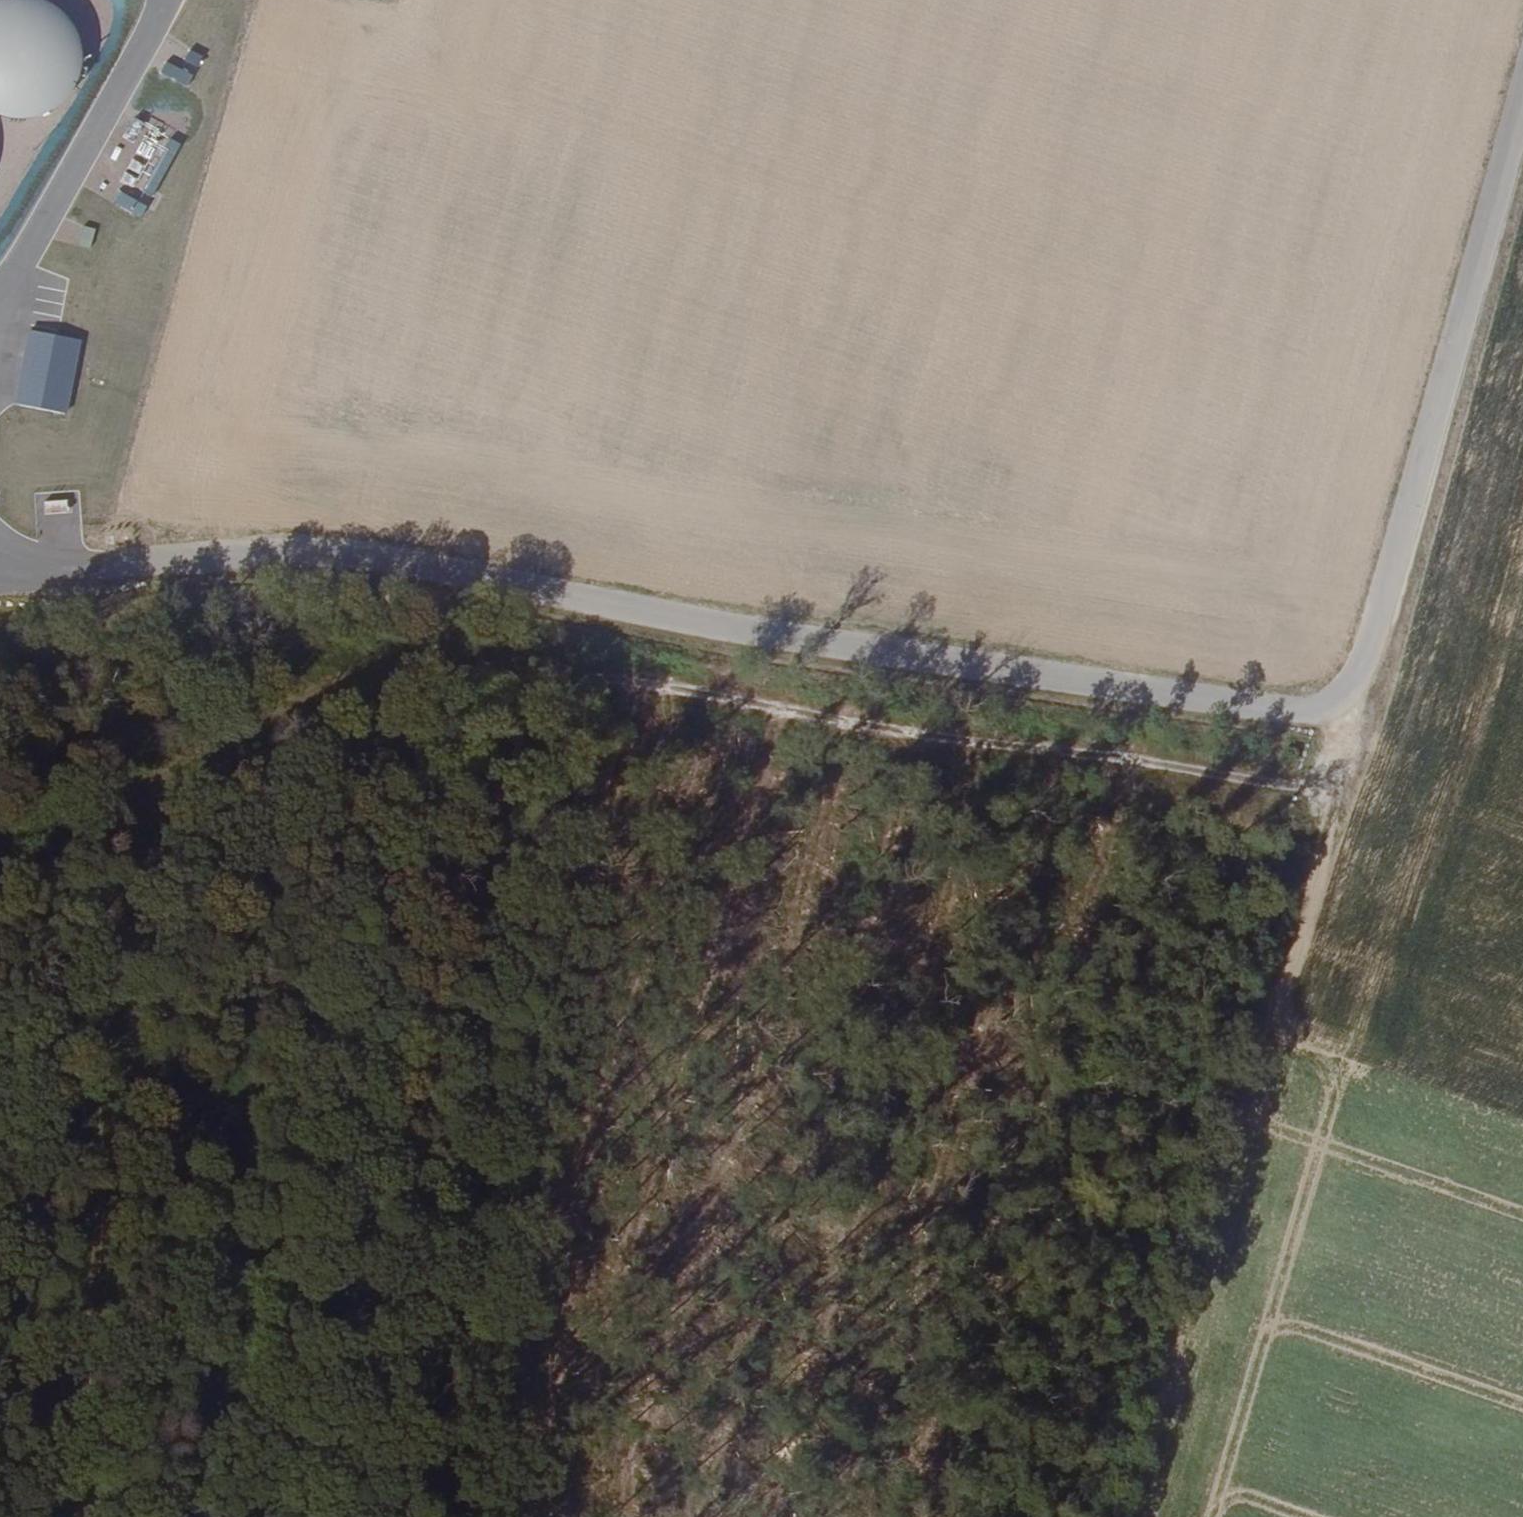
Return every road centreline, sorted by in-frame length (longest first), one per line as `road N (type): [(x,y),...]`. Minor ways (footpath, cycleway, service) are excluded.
road 1 (track): [(1522,90),(1368,654),(1333,706),(1293,711),(373,549),(158,579),(0,649)]

